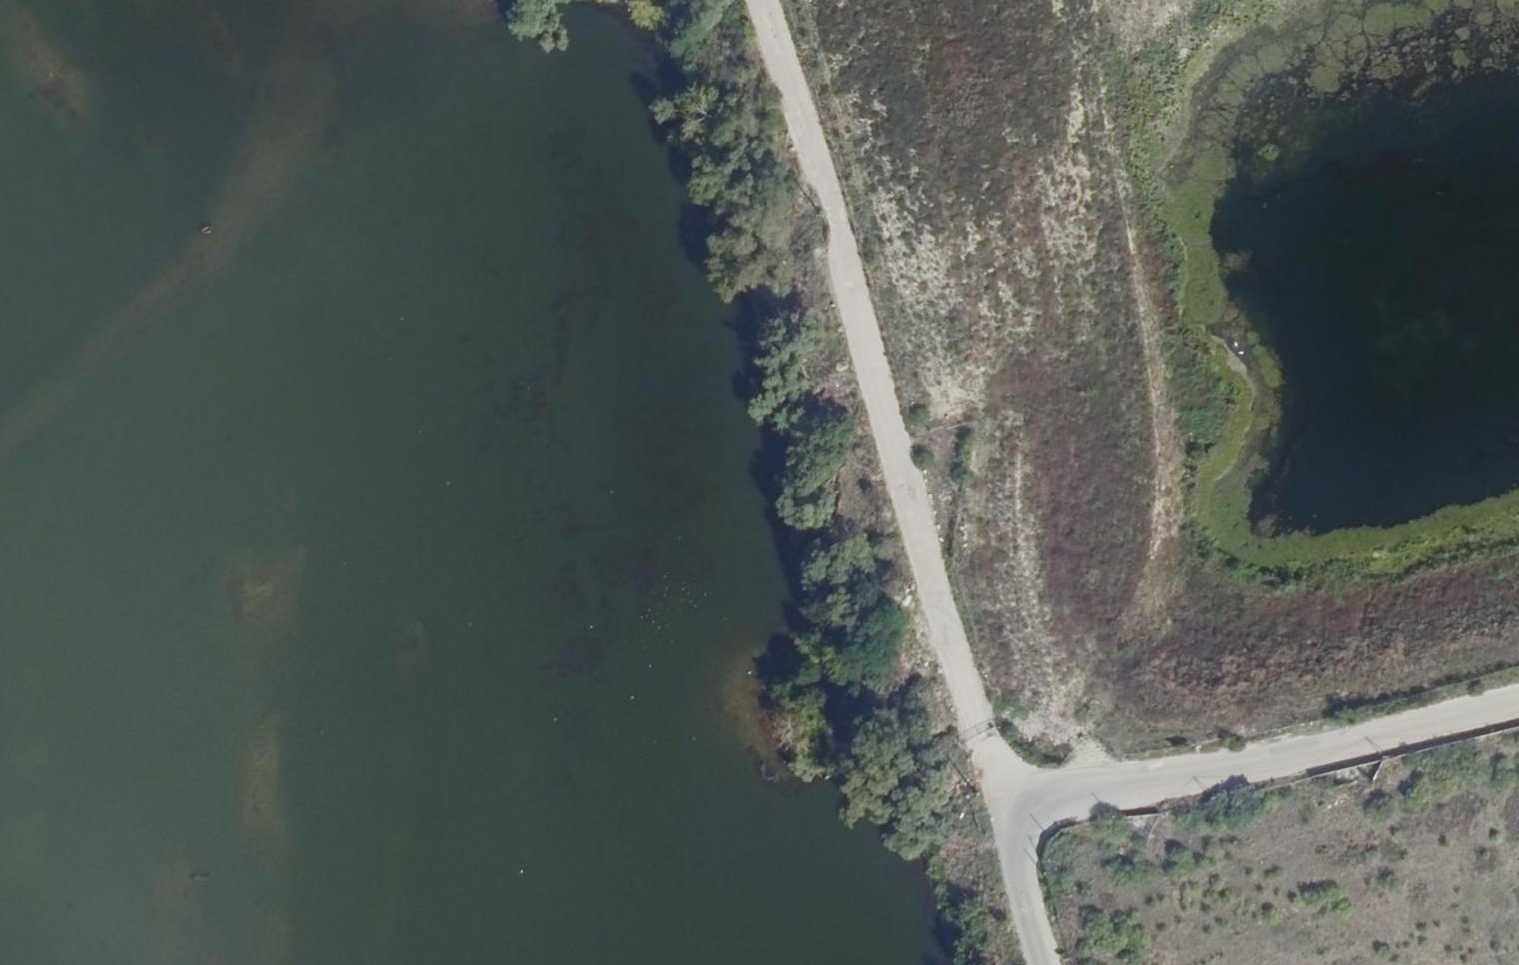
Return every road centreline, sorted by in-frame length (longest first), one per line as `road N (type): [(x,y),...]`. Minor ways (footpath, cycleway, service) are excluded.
road 1 (unclassified): [(1004,819),(790,0)]
road 2 (unclassified): [(1004,819),(1518,704)]
road 3 (unclassified): [(1046,964),(1004,819)]

